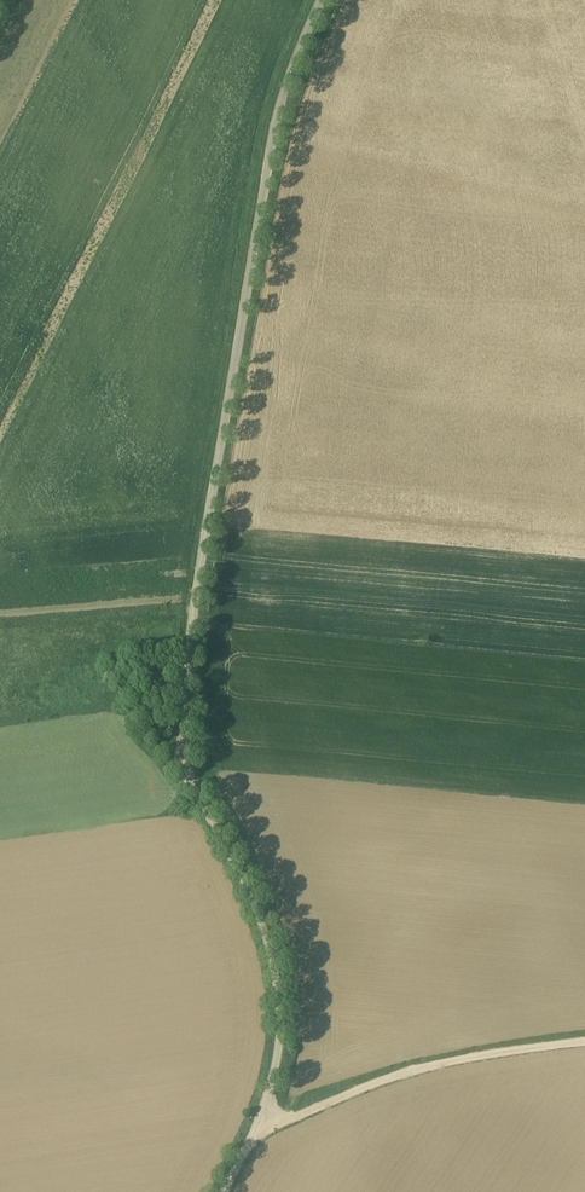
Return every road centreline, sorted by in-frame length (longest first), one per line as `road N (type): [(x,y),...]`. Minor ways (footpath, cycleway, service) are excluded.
road 1 (unclassified): [(226,1191),(277,1063),(278,992),(256,910),(179,754),(194,597),(276,107),(318,0)]
road 2 (track): [(255,1133),(383,1079),(489,1053),(584,1041)]

